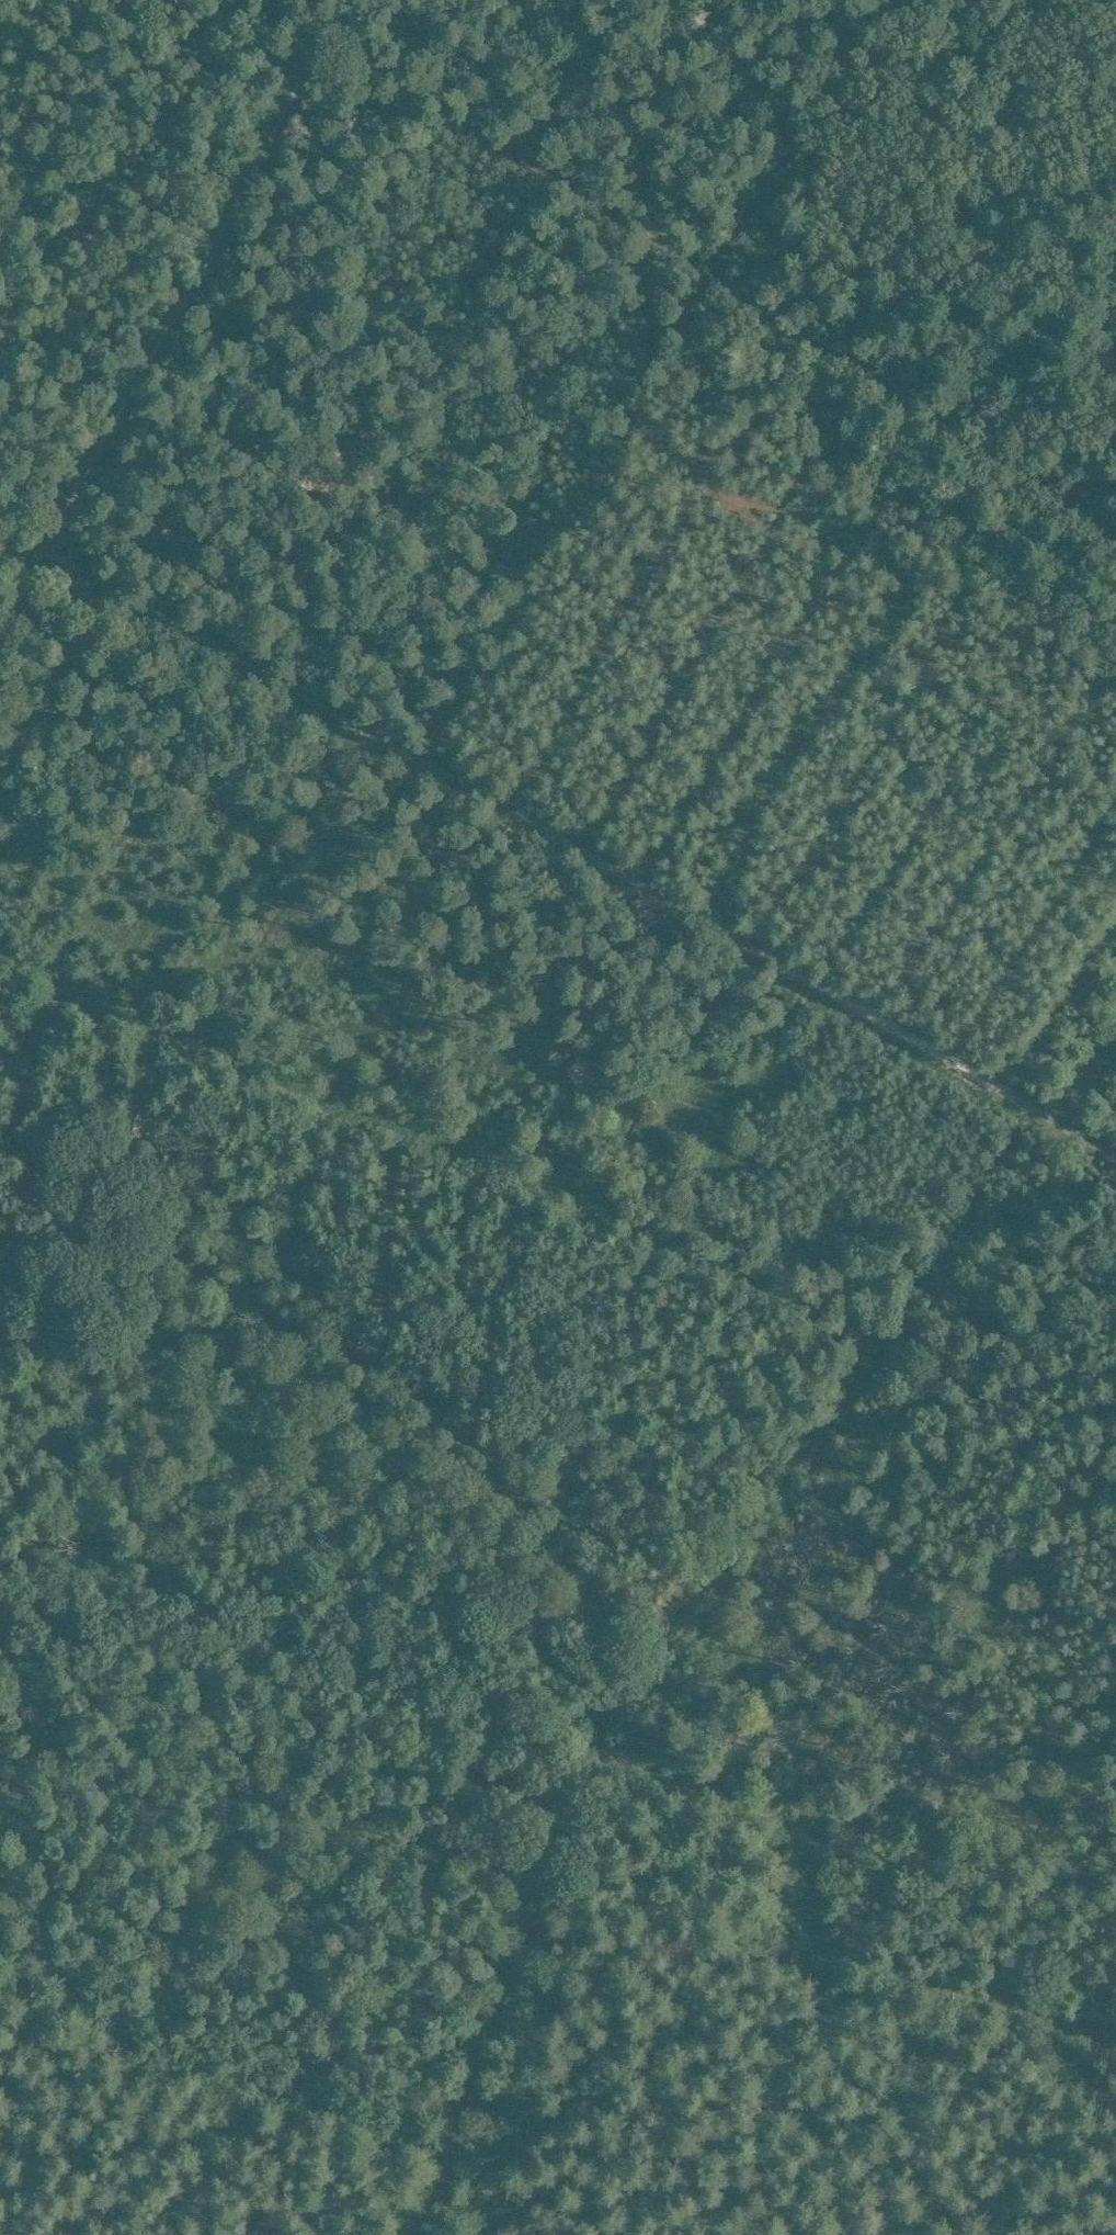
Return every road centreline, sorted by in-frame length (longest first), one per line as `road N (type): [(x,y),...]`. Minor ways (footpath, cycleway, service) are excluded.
road 1 (track): [(1115,1160),(39,548)]
road 2 (track): [(1115,529),(321,35)]
road 3 (track): [(0,618),(338,0)]

